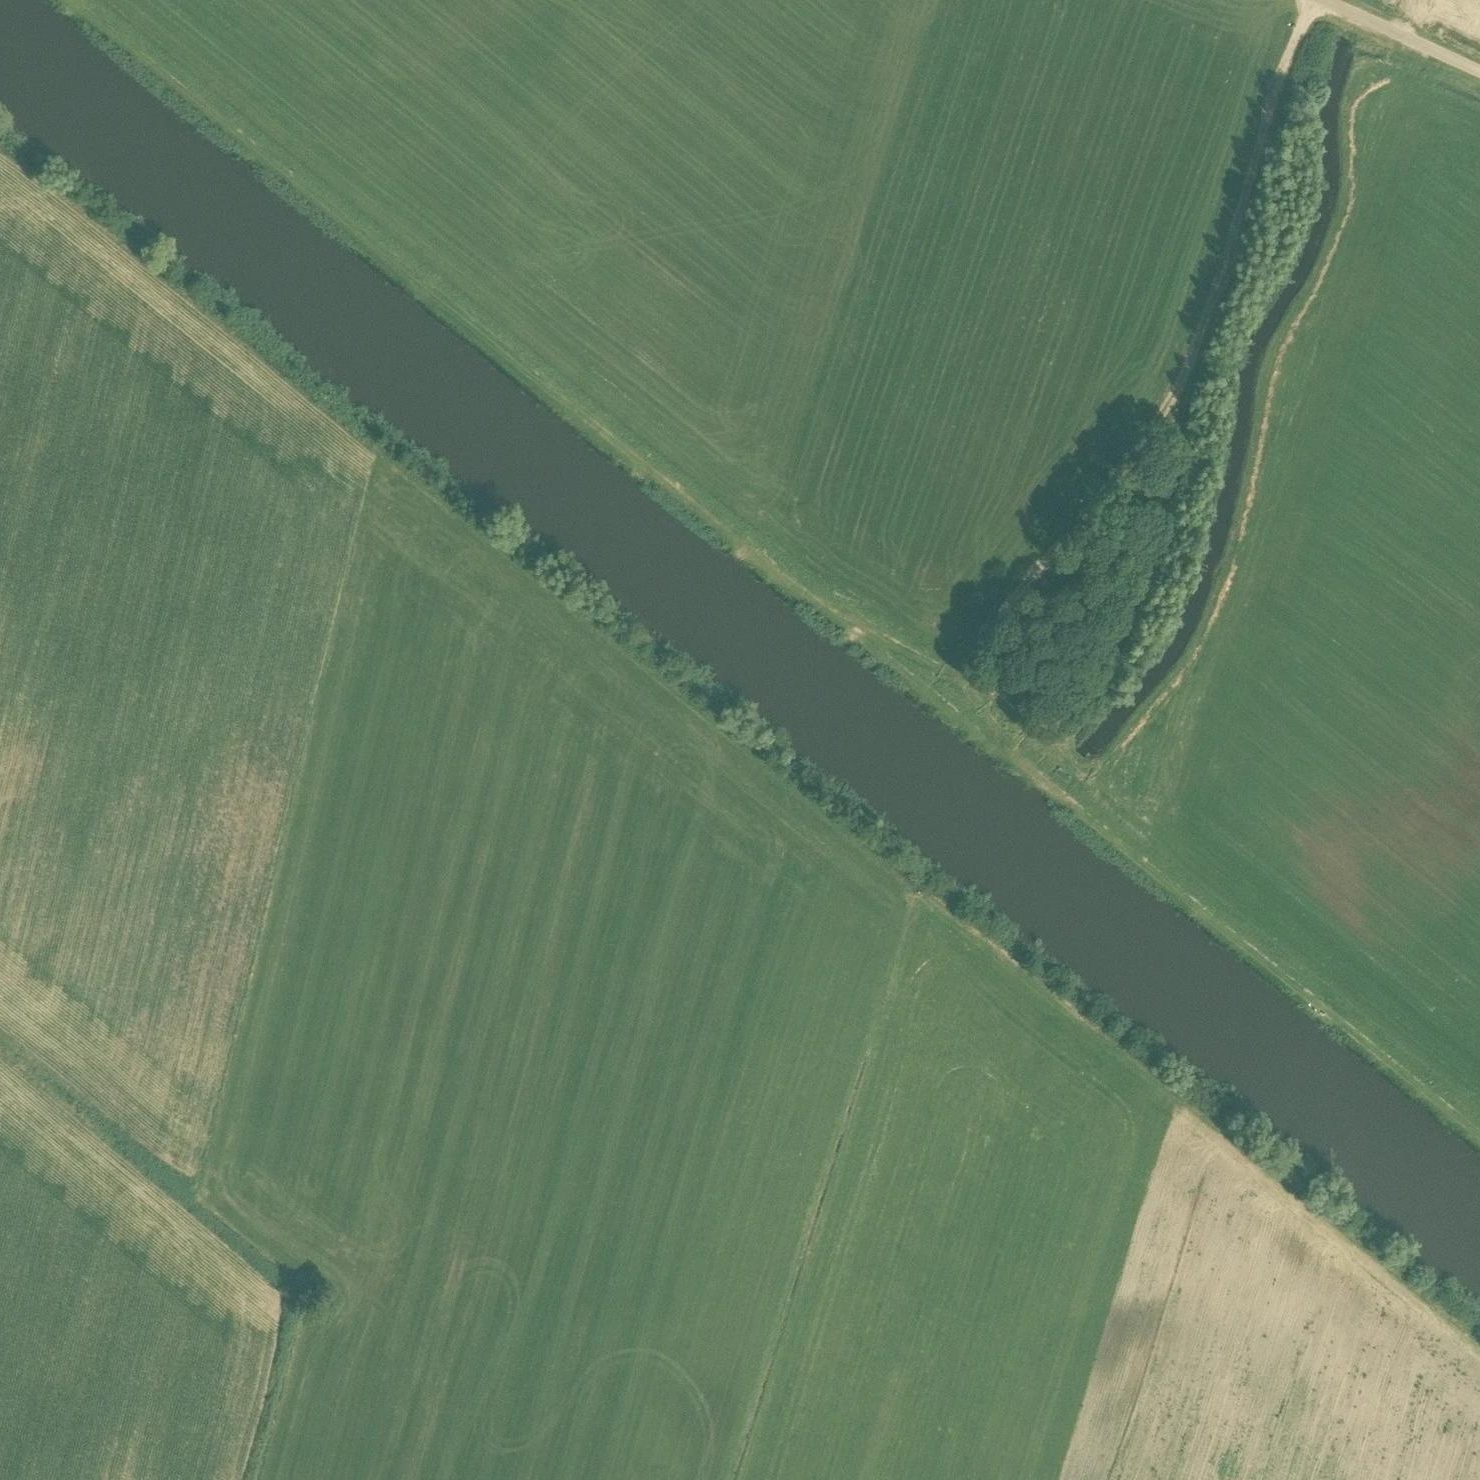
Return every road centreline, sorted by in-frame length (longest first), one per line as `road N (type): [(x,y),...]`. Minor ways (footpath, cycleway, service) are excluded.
road 1 (track): [(68,0),(832,620),(946,671),(971,660)]
road 2 (track): [(1021,769),(1479,1141)]
road 3 (track): [(832,620),(1021,769)]
road 4 (unclassified): [(1479,74),(1324,0)]
road 5 (track): [(1021,769),(966,690),(971,660)]

